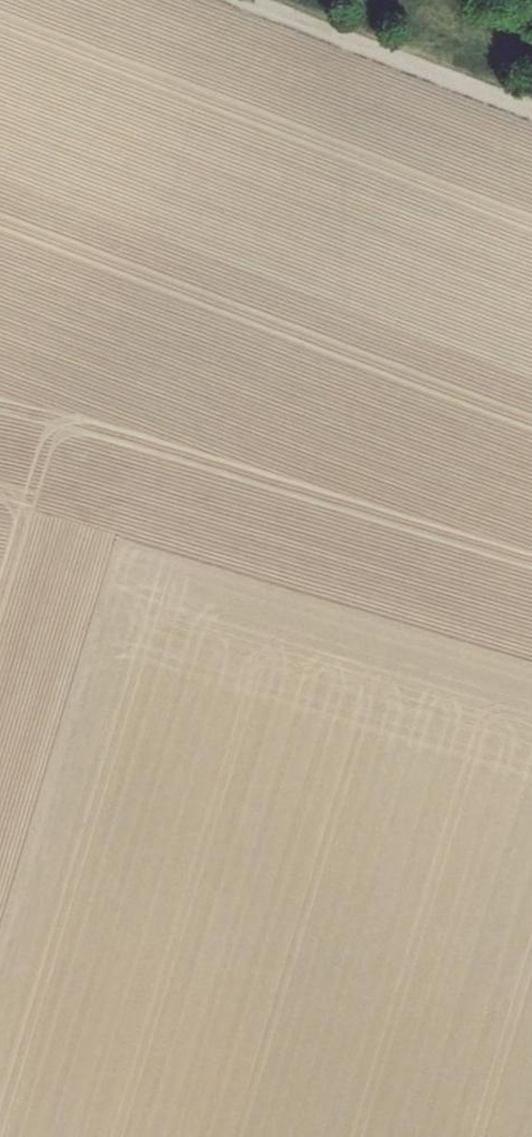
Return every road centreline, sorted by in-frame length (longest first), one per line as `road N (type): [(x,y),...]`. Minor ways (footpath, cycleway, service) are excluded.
road 1 (track): [(531,115),(219,0)]

